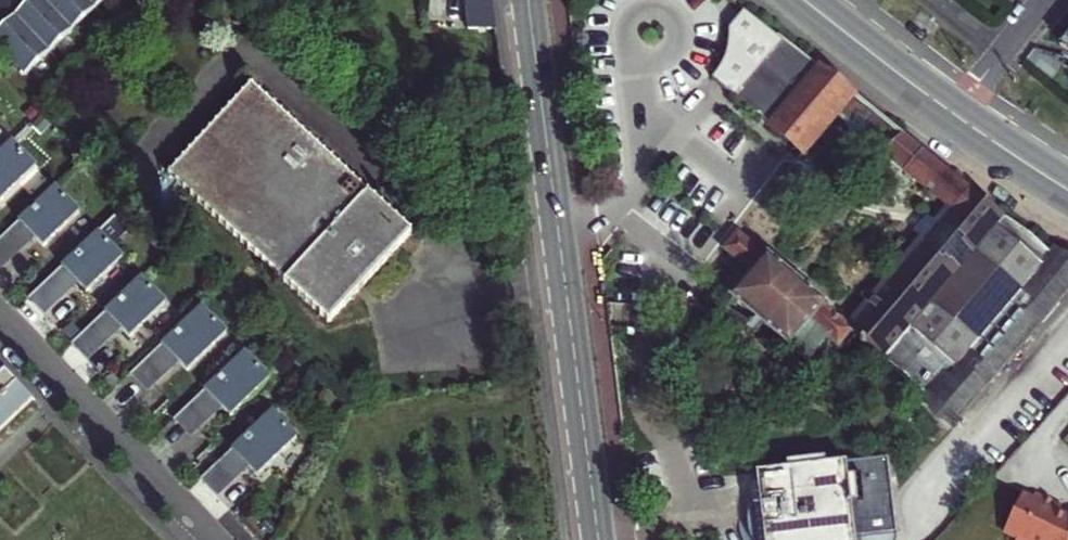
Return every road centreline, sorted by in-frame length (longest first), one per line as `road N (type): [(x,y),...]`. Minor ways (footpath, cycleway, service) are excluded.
road 1 (tertiary): [(598,539),(528,0)]
road 2 (residential): [(0,310),(218,539)]
road 3 (primary): [(805,0),(954,114)]
road 4 (primary): [(954,114),(1067,190)]

